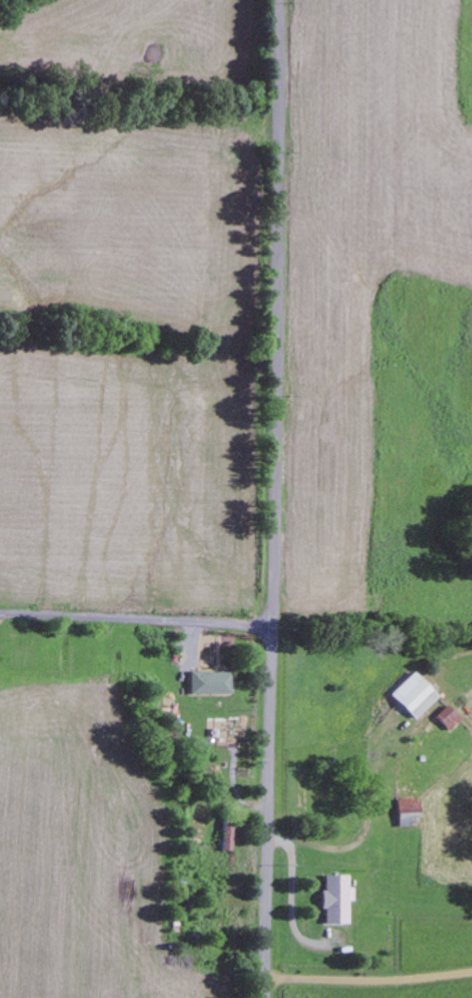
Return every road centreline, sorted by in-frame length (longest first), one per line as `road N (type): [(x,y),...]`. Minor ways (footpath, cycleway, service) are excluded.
road 1 (residential): [(270,624),(277,0)]
road 2 (residential): [(264,997),(270,624)]
road 3 (residential): [(0,613),(270,624)]
road 4 (residential): [(0,759),(267,756)]

